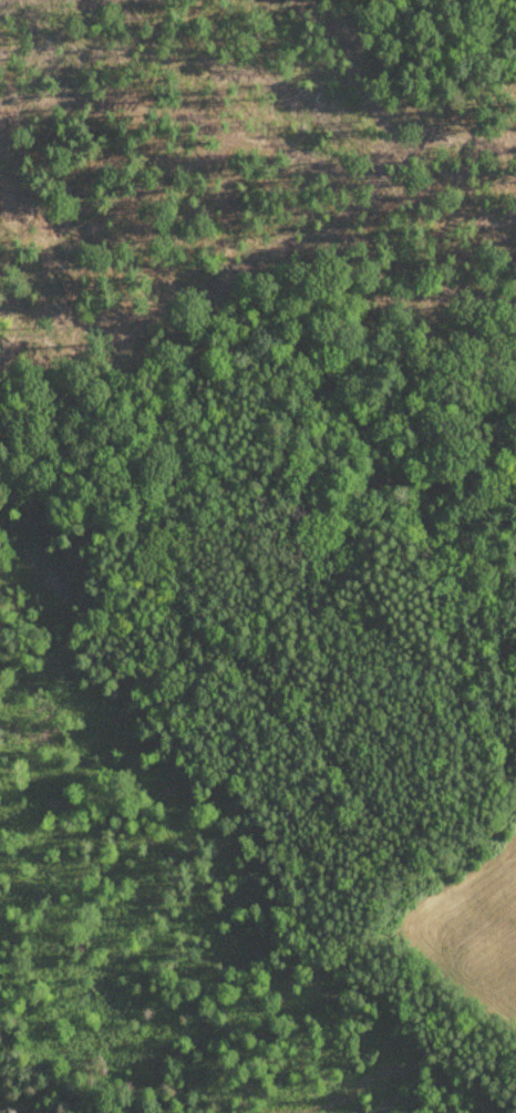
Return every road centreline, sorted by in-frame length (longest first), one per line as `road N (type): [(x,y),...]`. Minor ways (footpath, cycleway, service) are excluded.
road 1 (track): [(515,461),(417,484),(323,464),(84,496),(0,484)]

